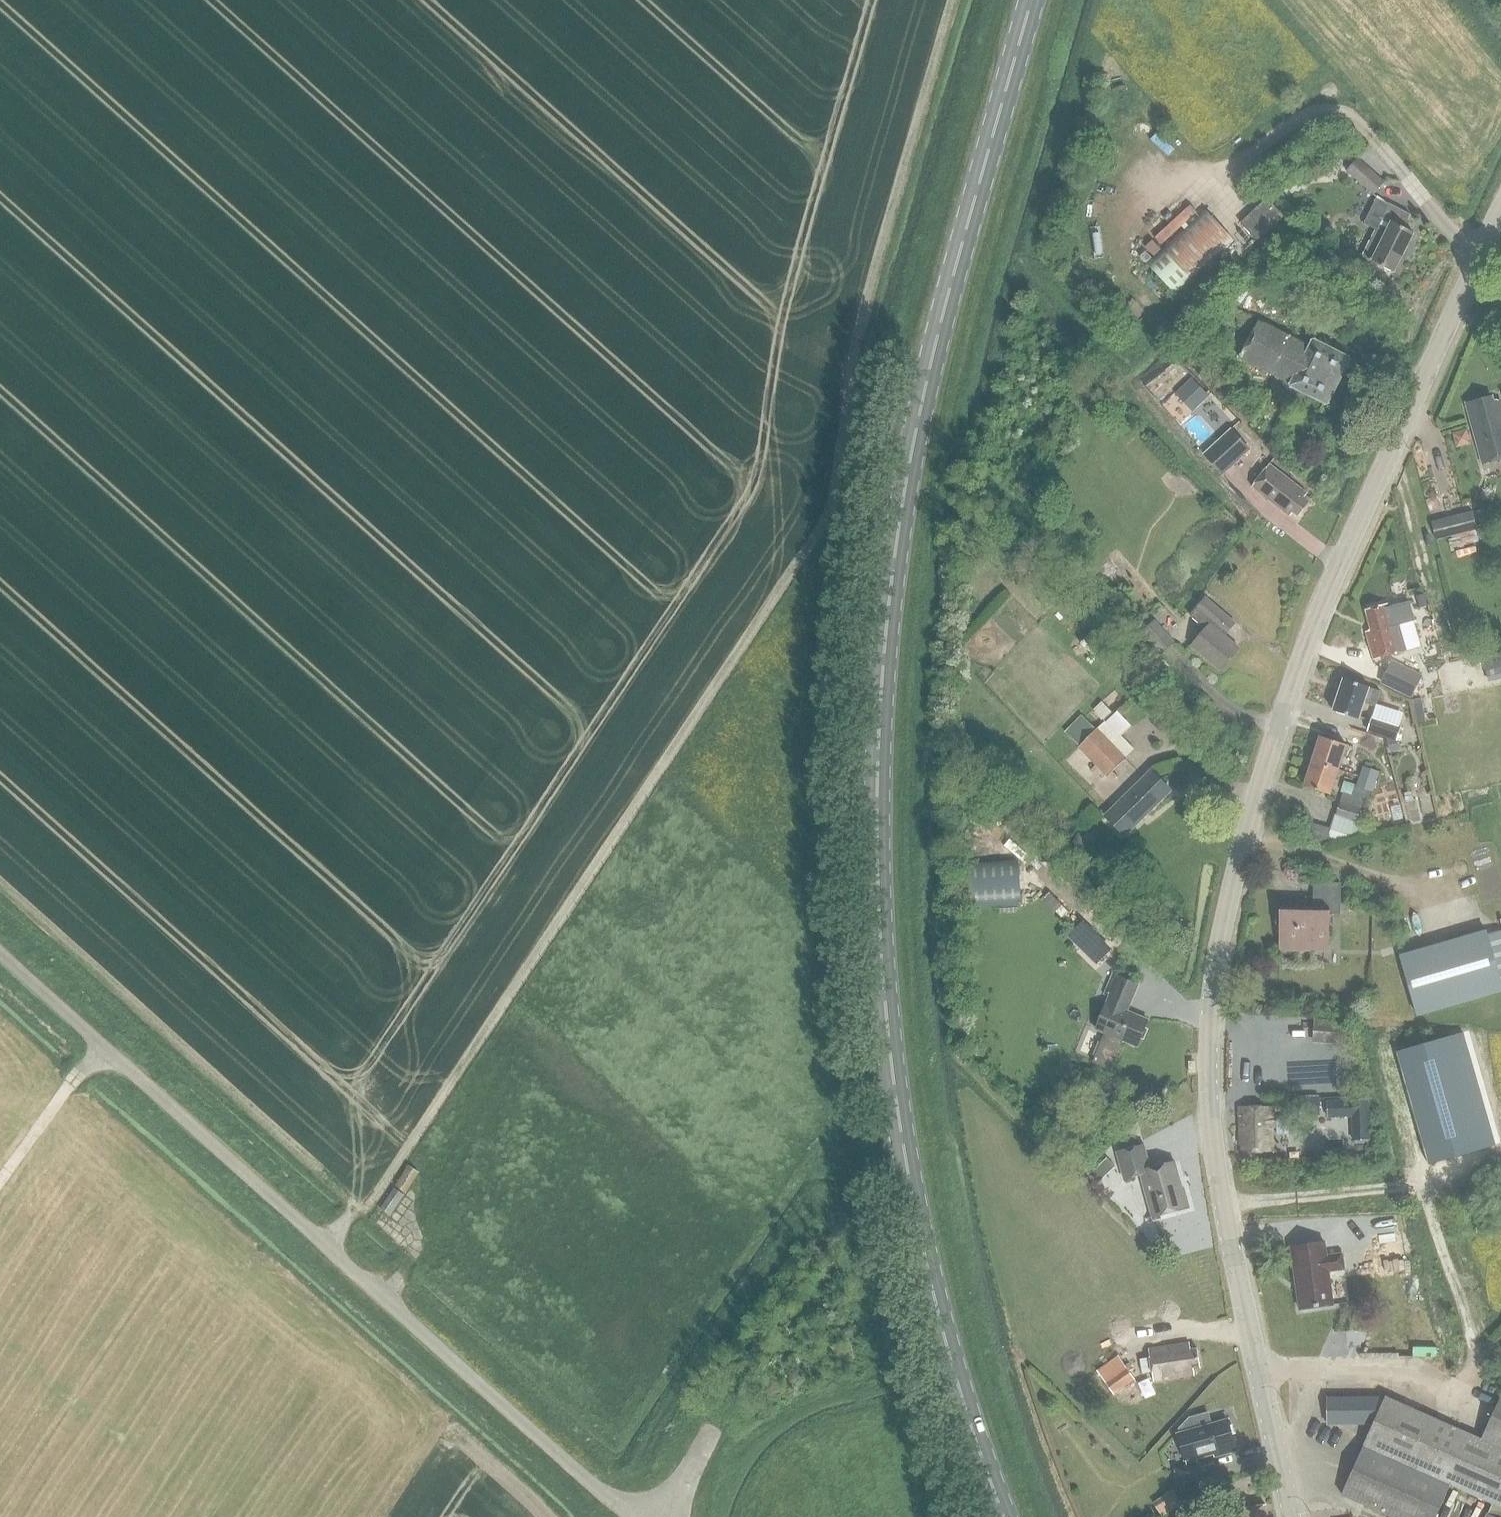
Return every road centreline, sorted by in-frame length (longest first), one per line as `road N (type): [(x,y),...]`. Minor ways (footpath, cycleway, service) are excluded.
road 1 (primary): [(1004,1516),(931,1294),(897,1127),(880,976),(876,780),(890,575),(914,437),(1033,0)]
road 2 (tertiary): [(1287,1516),(1210,1139),(1207,1022),(1217,958),(1254,803),(1306,645),(1500,212)]
road 3 (unclassified): [(635,1516),(0,956)]

